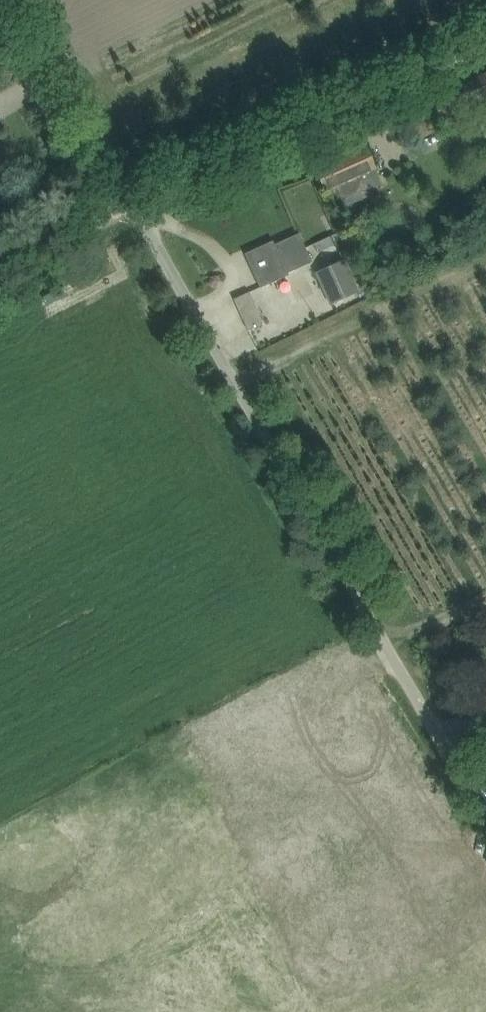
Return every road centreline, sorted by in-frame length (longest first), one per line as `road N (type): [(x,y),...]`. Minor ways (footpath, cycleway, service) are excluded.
road 1 (unclassified): [(485,820),(132,204)]
road 2 (unclassified): [(132,204),(485,45)]
road 3 (unclassified): [(132,204),(14,0)]
road 4 (unclassified): [(0,266),(132,204)]

